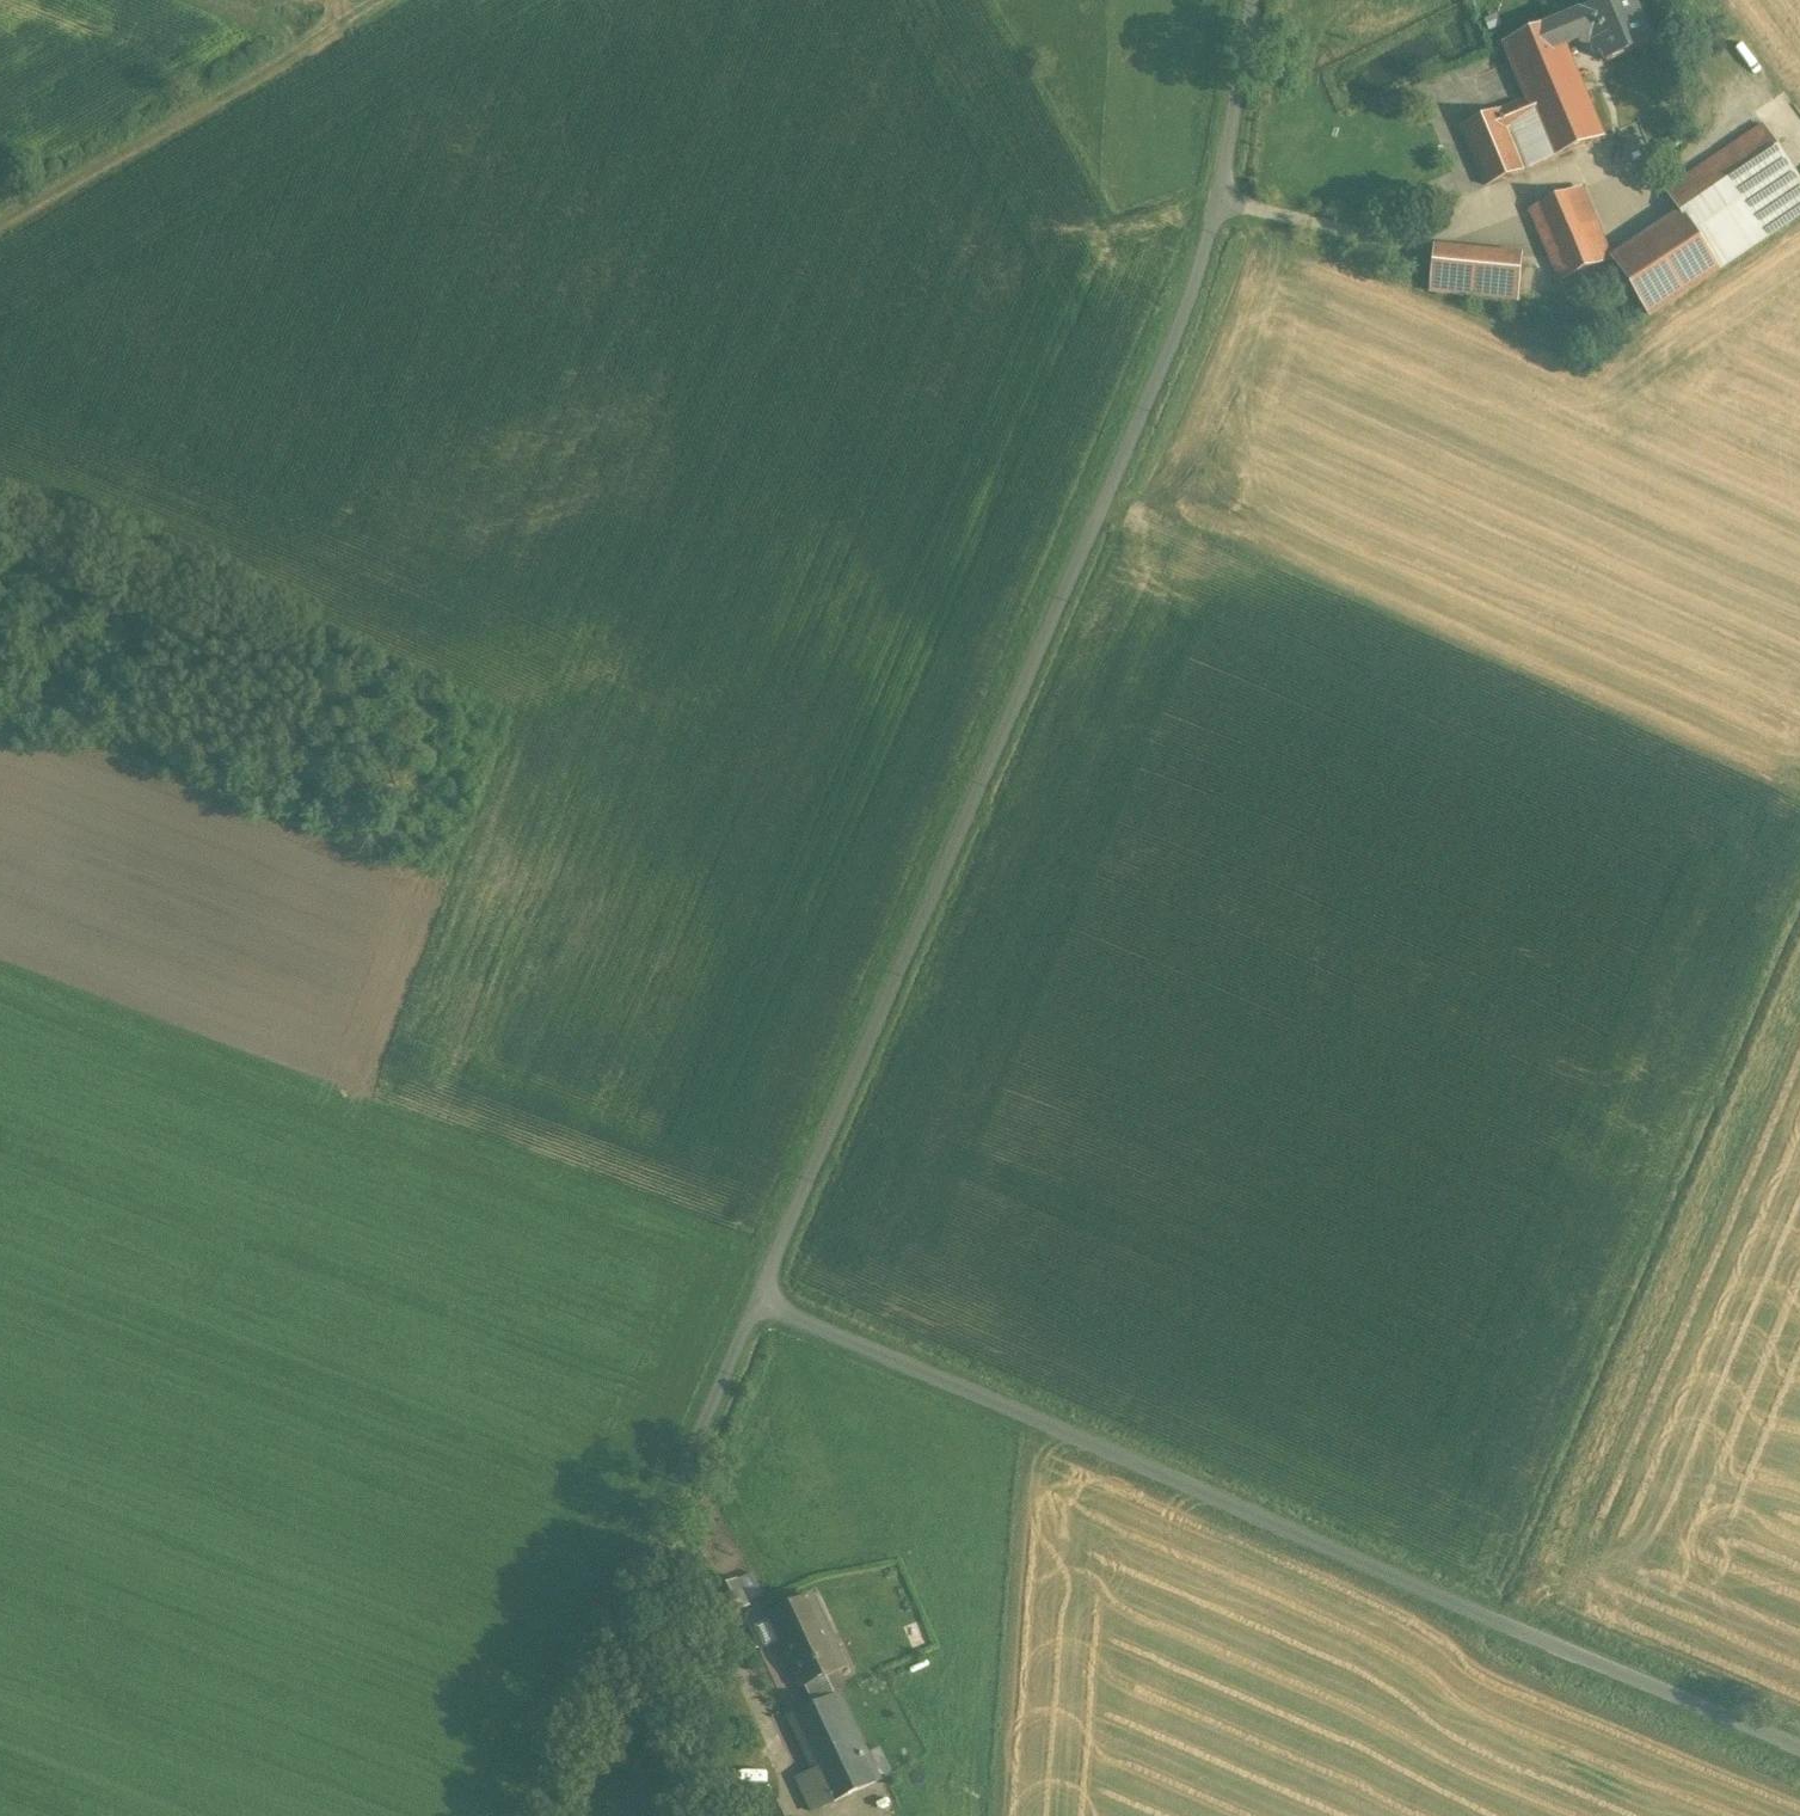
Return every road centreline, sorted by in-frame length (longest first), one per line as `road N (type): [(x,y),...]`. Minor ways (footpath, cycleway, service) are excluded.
road 1 (unclassified): [(1258,0),(1223,176),(1174,340),(761,1308),(1799,1748)]
road 2 (track): [(384,0),(0,213)]

